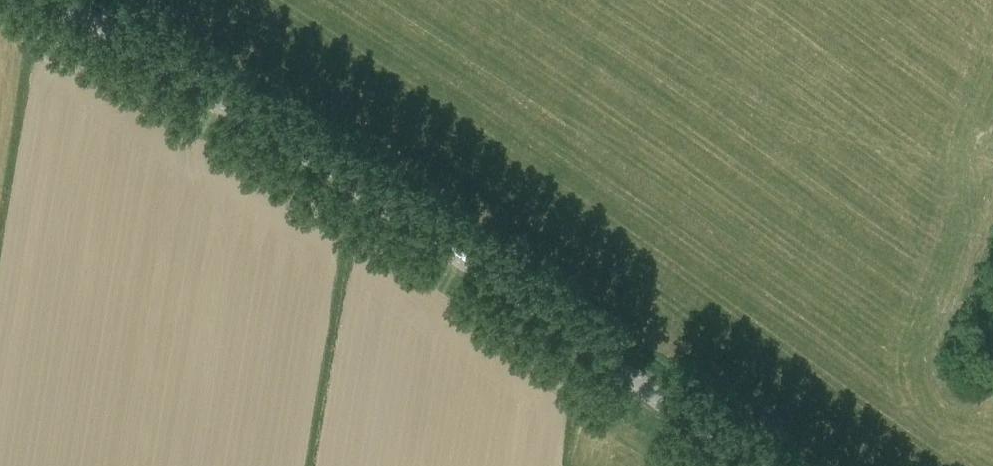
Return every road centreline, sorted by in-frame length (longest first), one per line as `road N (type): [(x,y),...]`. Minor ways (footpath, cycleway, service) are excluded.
road 1 (unclassified): [(68,0),(401,208),(760,465)]

